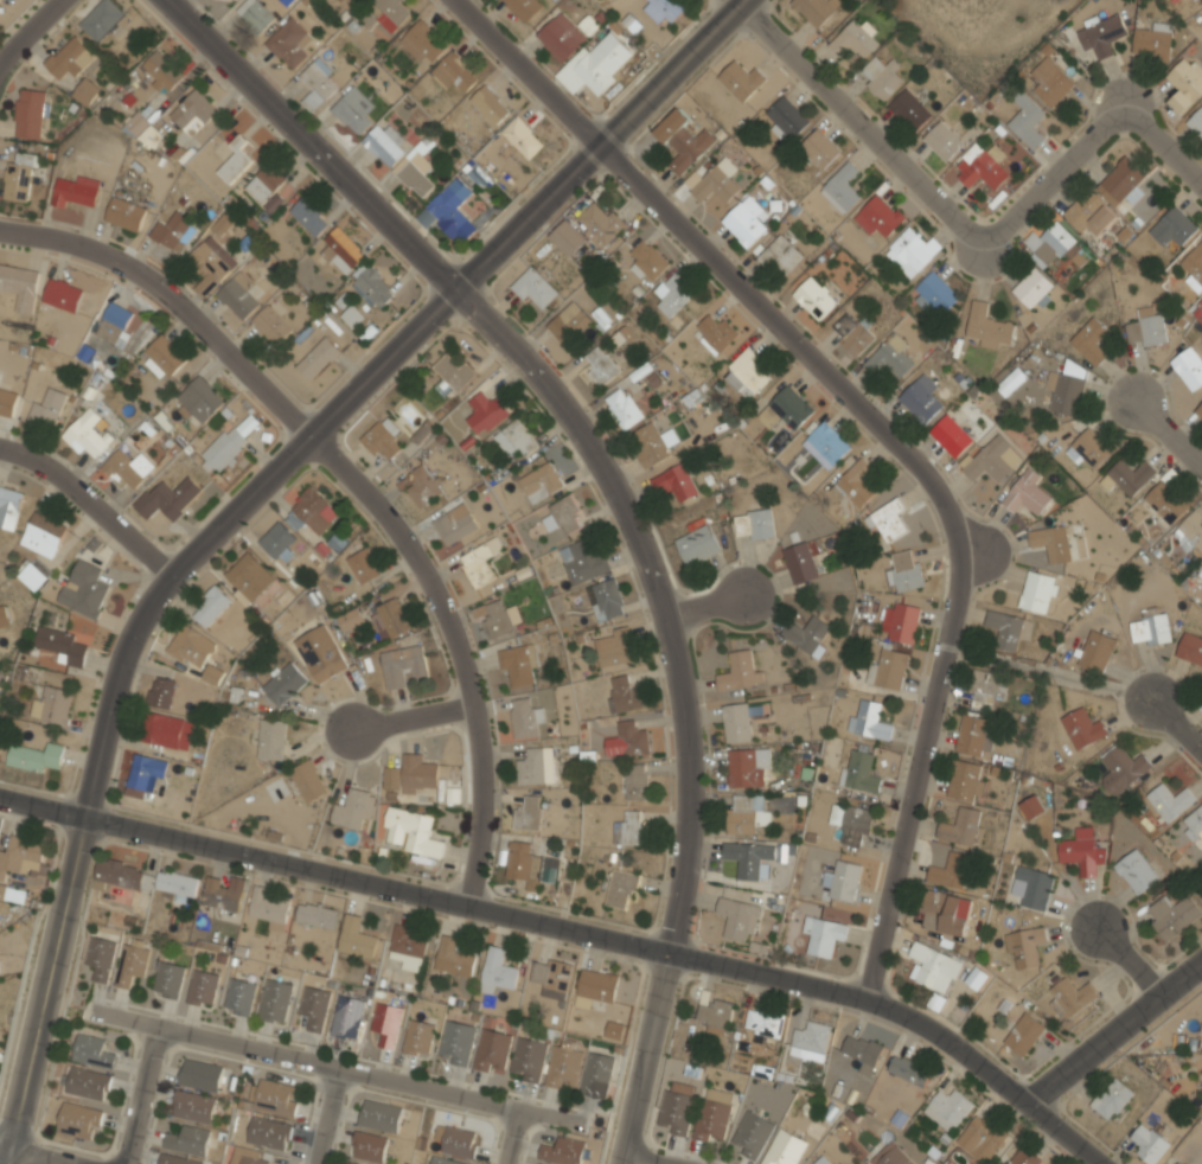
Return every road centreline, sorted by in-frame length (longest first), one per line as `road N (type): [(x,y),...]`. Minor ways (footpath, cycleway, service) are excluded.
road 1 (residential): [(462,0),(594,139),(875,402),(951,494),(961,542),(952,627),(856,991)]
road 2 (tertiary): [(1099,1163),(915,1021),(856,991),(0,795)]
road 3 (tertiary): [(9,1163),(122,663),(142,618),(172,574),(309,442),(455,280)]
road 4 (residential): [(0,225),(82,241),(174,281),(309,442),(376,500),(417,558),(461,654),(486,746),(472,903)]
road 5 (residential): [(653,1041),(677,949),(692,791),(667,614),(633,506),(578,410),(455,280)]
road 6 (residential): [(1201,168),(1123,91),(991,239),(743,0)]
road 7 (residential): [(98,1011),(575,1118)]
road 8 (tertiary): [(167,0),(455,280)]
road 9 (tertiary): [(455,280),(738,0)]
road 10 (residential): [(1028,1105),(1201,954)]
road 11 (residential): [(0,444),(33,455),(172,574)]
road 12 (residential): [(164,1027),(126,1163)]
road 13 (residential): [(623,1163),(653,1041)]
road 14 (residential): [(354,730),(474,698)]

